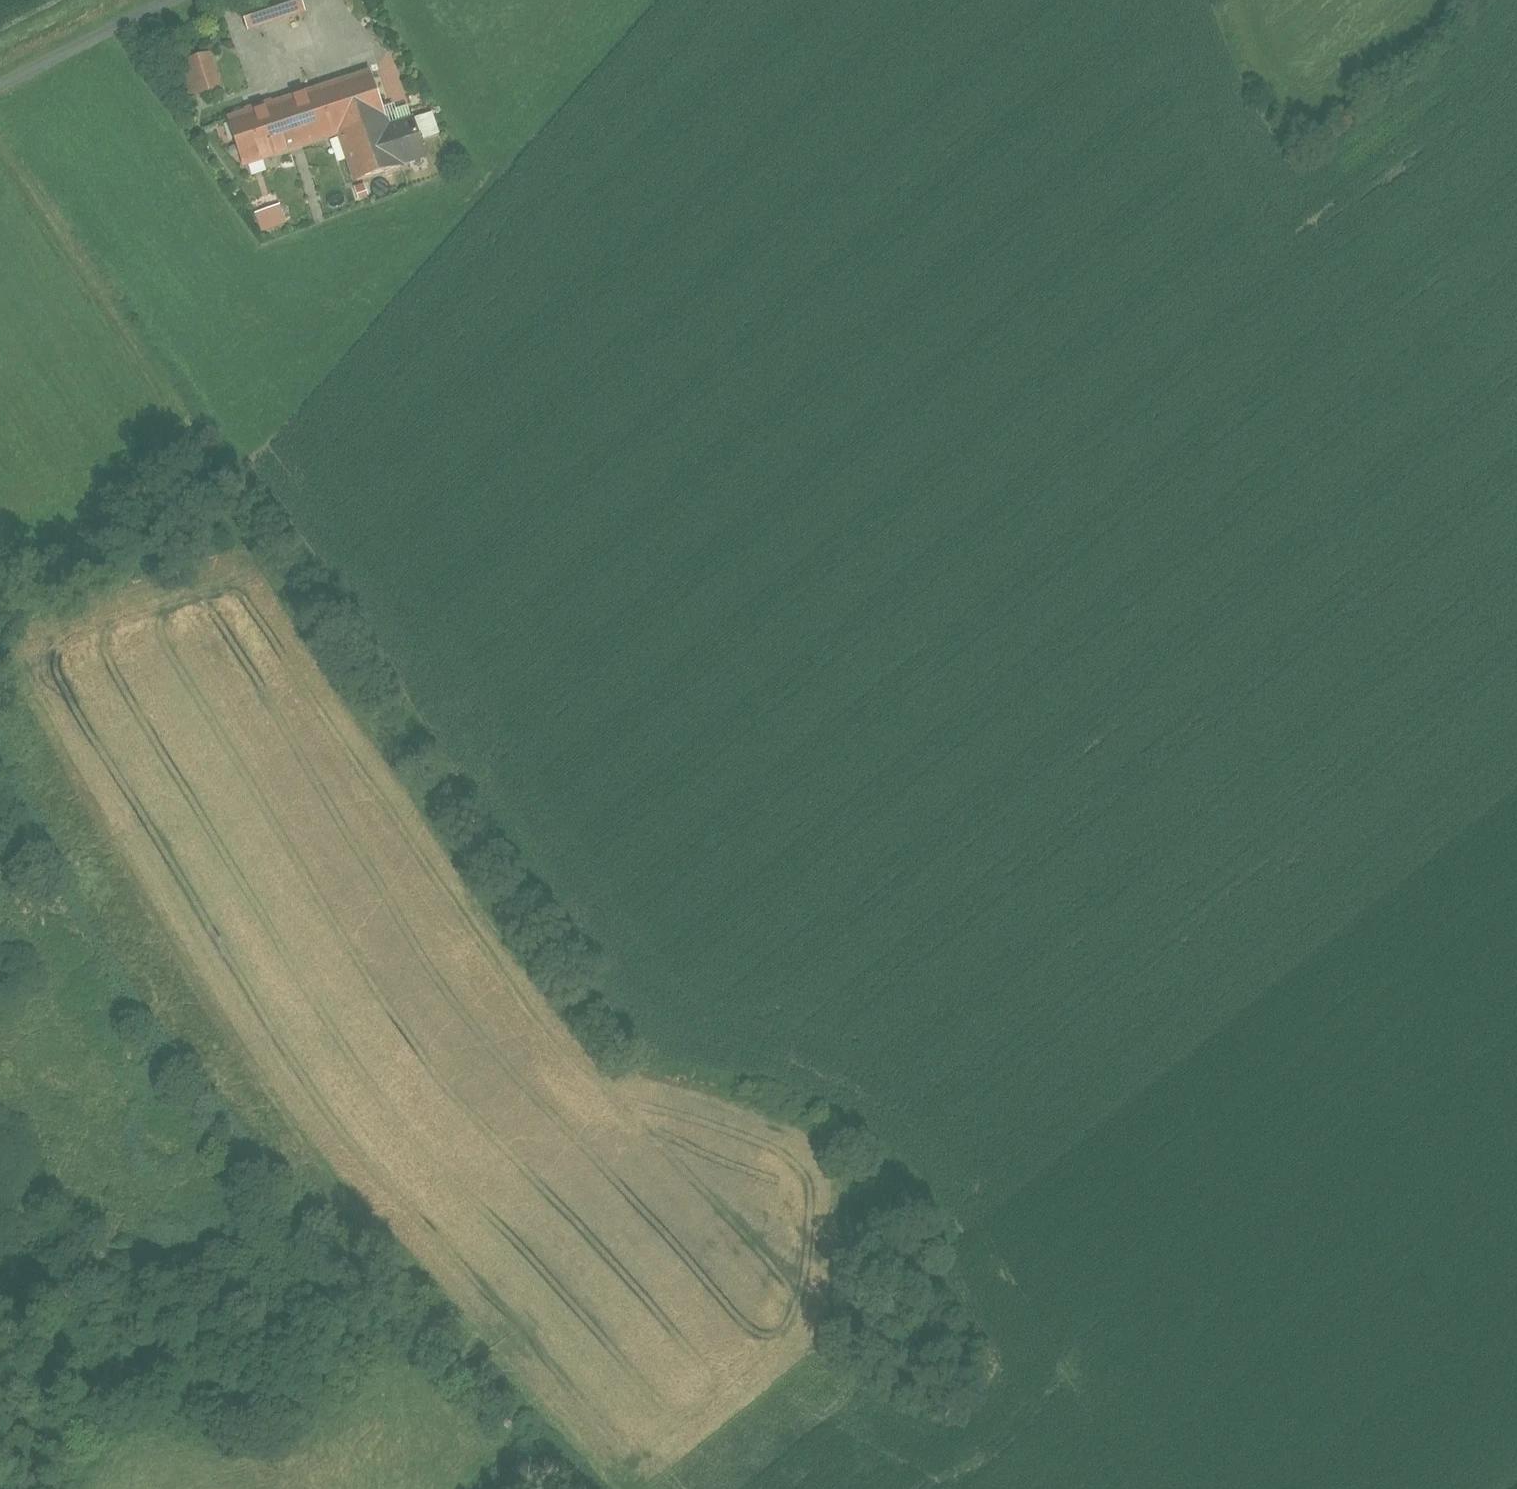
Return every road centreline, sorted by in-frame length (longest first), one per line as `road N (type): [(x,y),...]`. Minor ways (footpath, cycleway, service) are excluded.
road 1 (residential): [(169,0),(0,85)]

